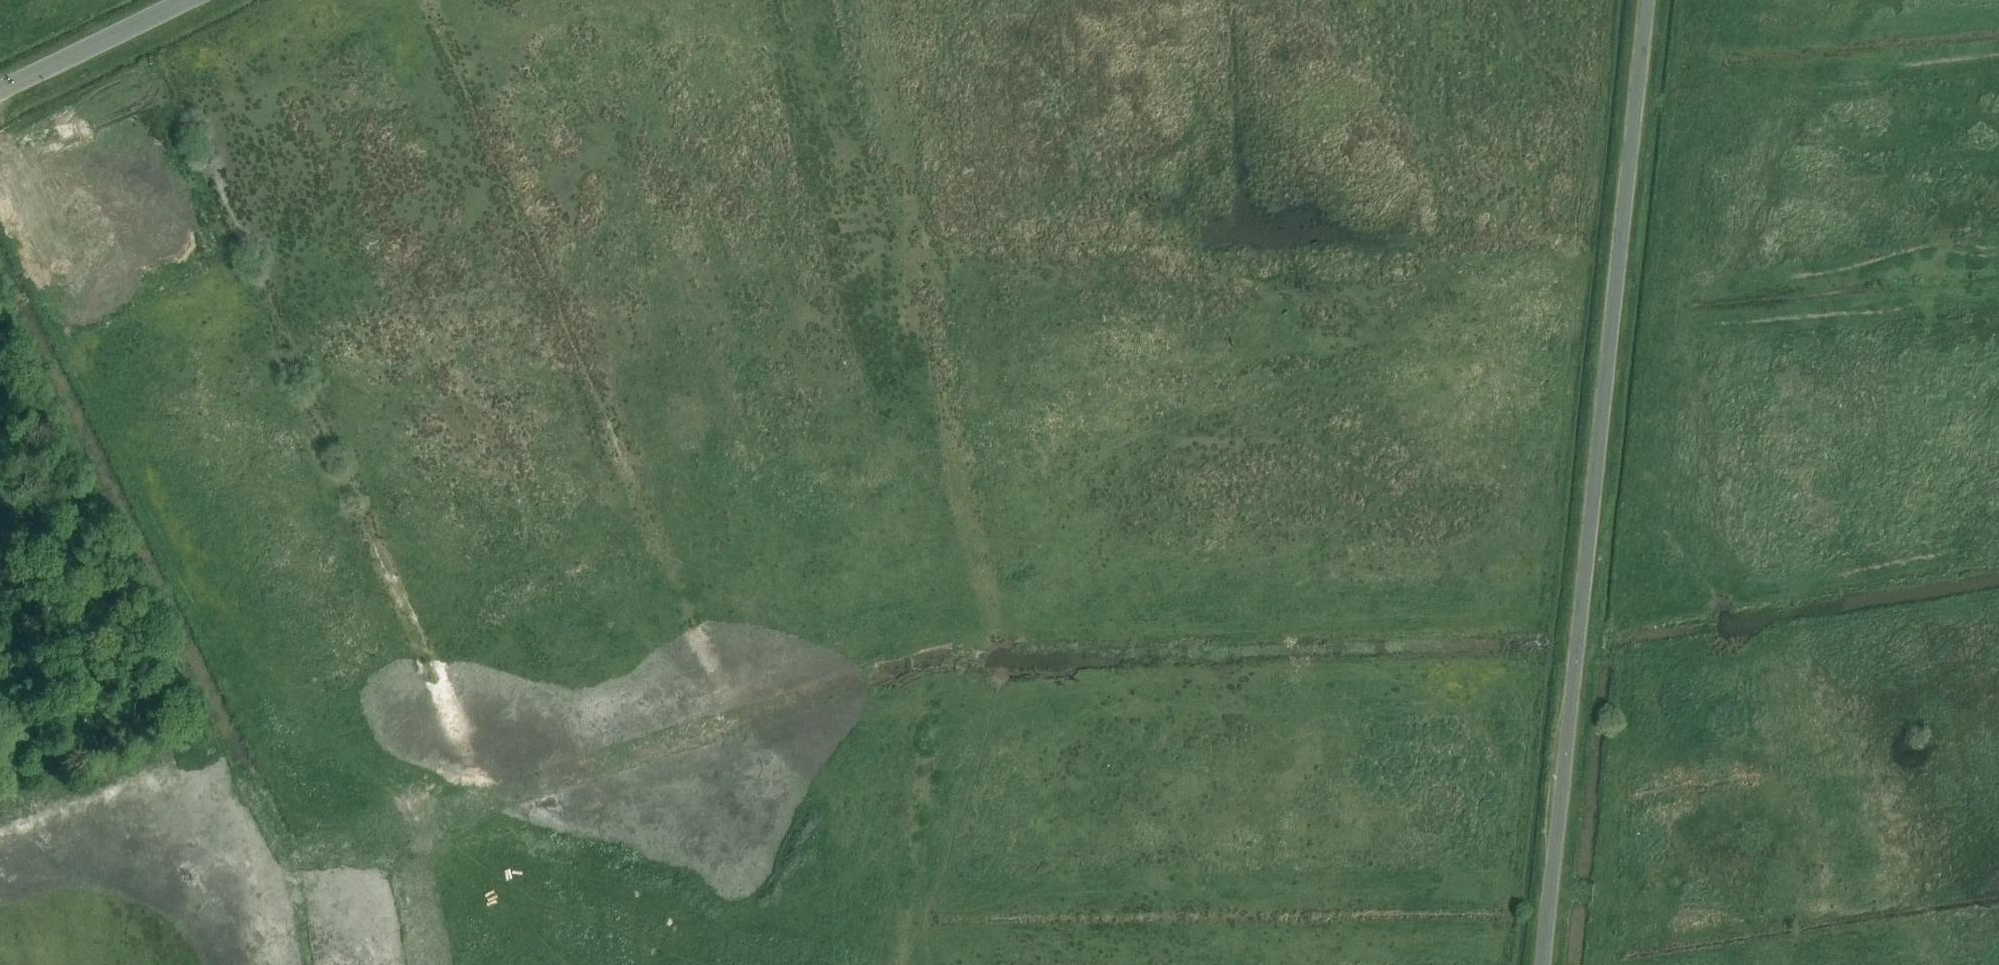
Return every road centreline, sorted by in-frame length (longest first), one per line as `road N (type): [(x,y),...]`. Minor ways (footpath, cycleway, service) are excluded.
road 1 (unclassified): [(1541,964),(1647,0)]
road 2 (unclassified): [(0,91),(186,0)]

